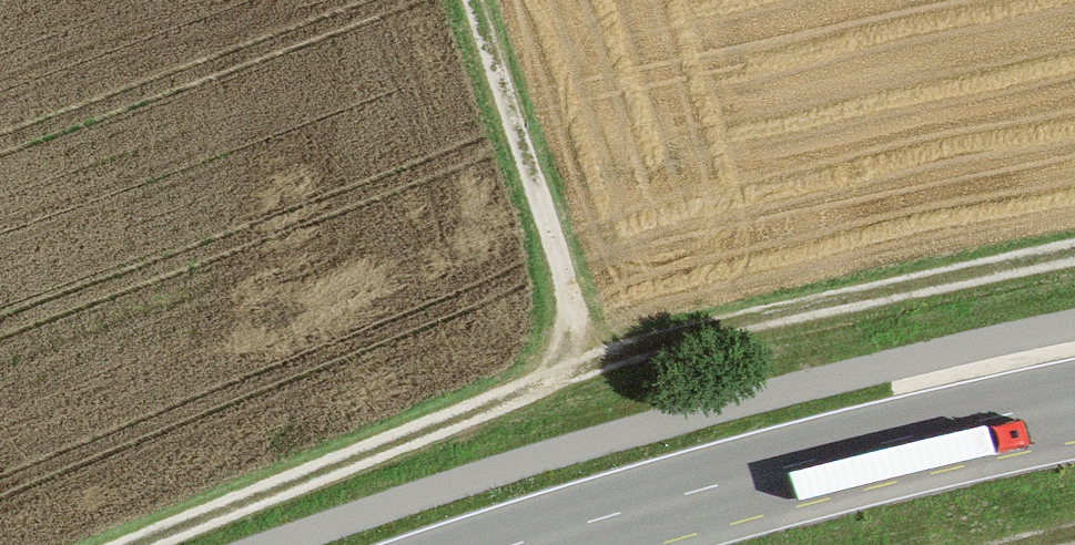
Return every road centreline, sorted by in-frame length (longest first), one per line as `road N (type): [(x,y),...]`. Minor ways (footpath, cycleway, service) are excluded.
road 1 (track): [(1074,249),(574,370),(134,544)]
road 2 (primary): [(525,544),(706,490),(1074,399)]
road 3 (track): [(473,0),(558,251),(574,370)]

